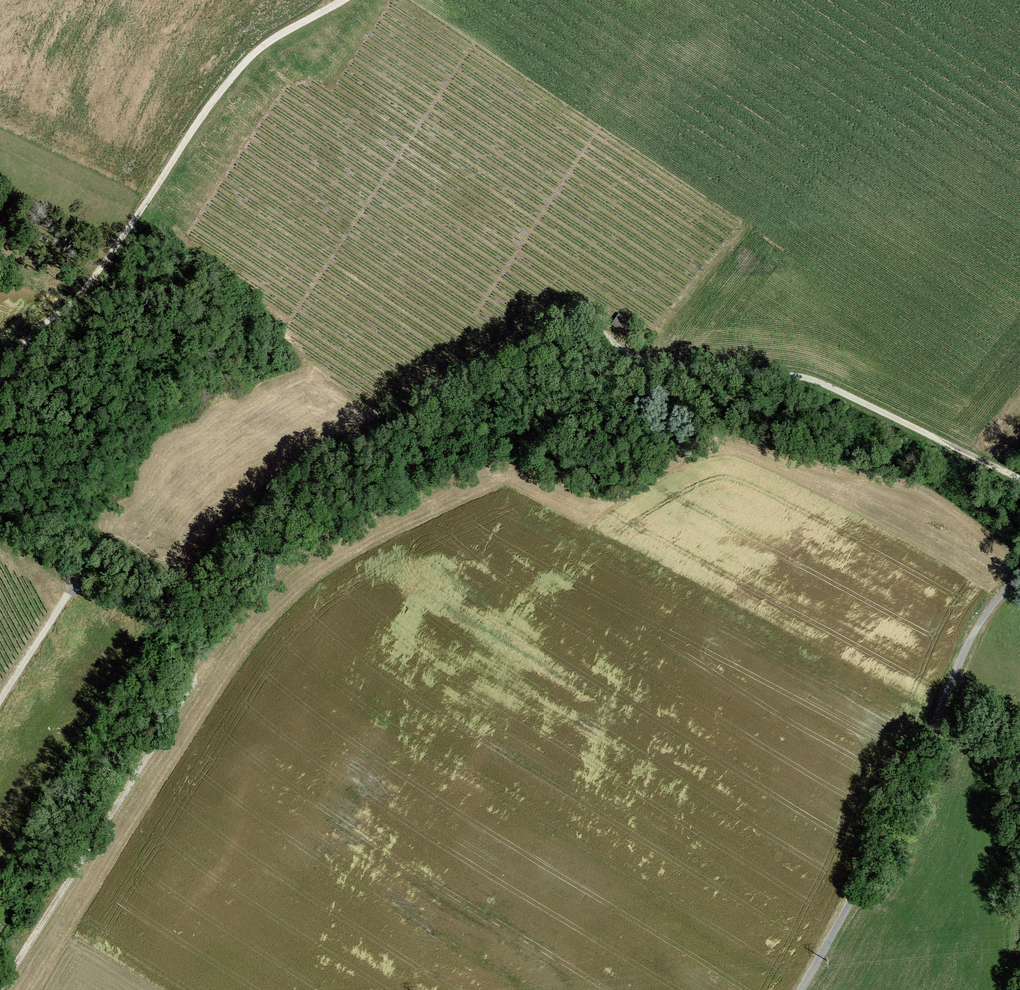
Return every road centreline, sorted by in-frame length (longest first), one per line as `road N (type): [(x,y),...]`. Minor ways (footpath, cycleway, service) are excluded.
road 1 (track): [(207,663),(264,592),(310,555),(487,465),(526,468),(592,497),(703,440),(732,440),(927,491),(985,527),(1019,563)]
road 2 (track): [(805,989),(940,732),(965,650),(1019,577)]
road 3 (unclassified): [(1019,480),(821,391),(639,365)]
road 4 (track): [(1,989),(207,663)]
road 5 (track): [(110,251),(202,111),(252,52),(342,0)]
road 6 (unclassified): [(0,382),(110,251)]
road 7 (track): [(207,663),(98,584)]
road 8 (unclassified): [(0,698),(66,595)]

